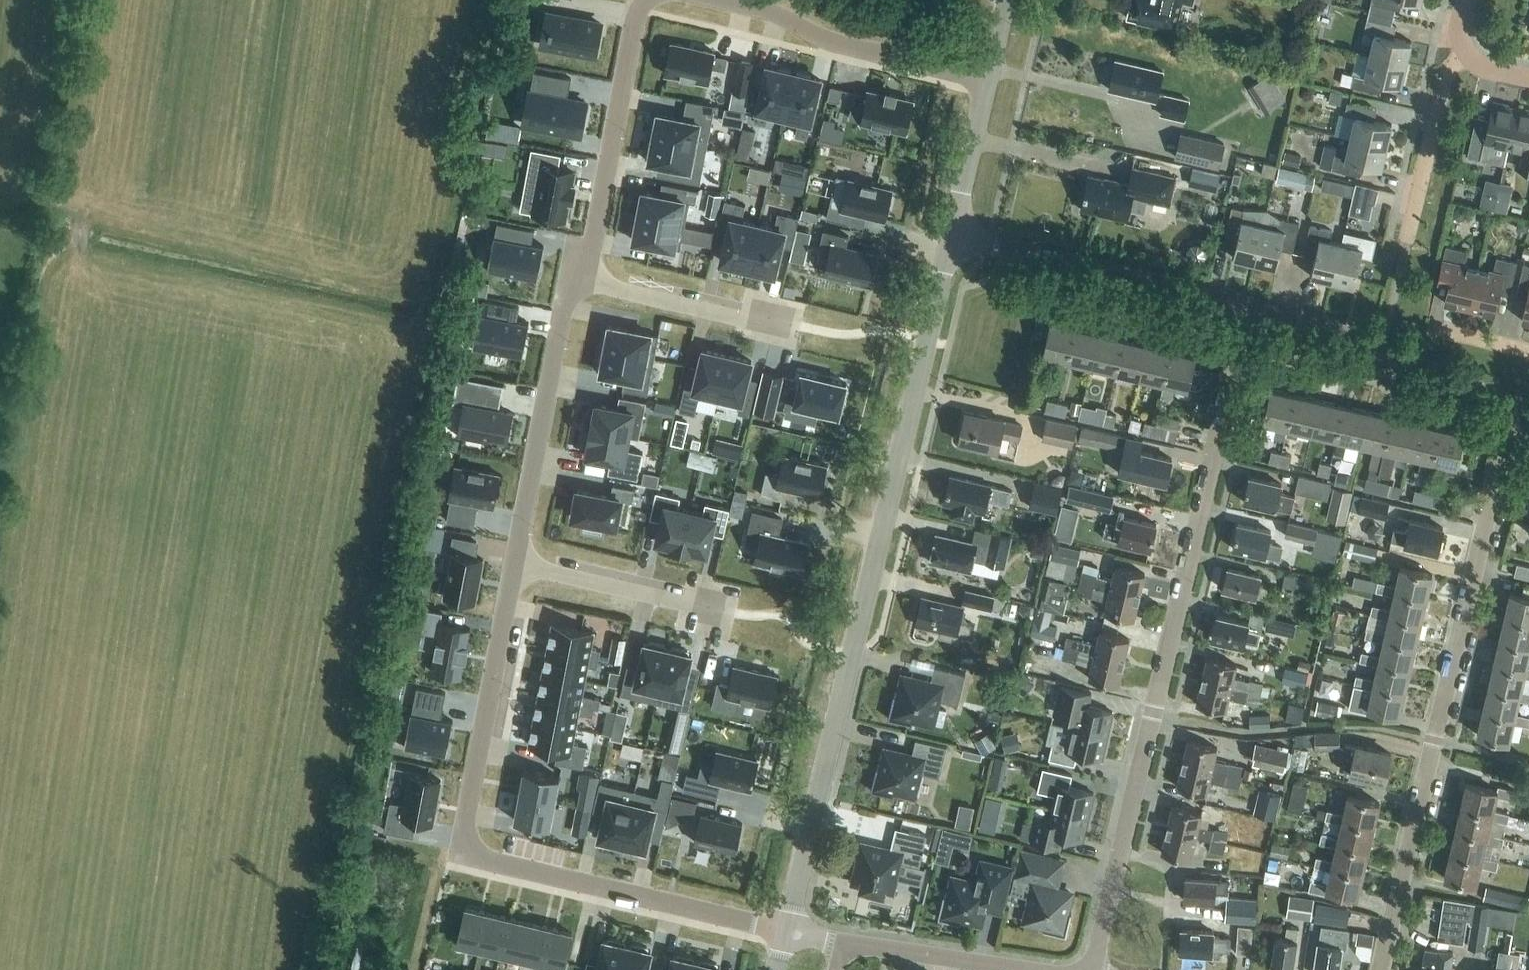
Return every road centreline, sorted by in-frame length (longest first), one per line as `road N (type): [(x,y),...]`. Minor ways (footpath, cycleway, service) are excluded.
road 1 (tertiary): [(788,933),(952,234)]
road 2 (residential): [(1094,969),(1250,310)]
road 3 (residential): [(788,933),(487,861),(467,846),(464,823),(514,564)]
road 4 (residential): [(1380,969),(1516,407)]
road 5 (unclassified): [(1250,310),(952,234)]
road 6 (residential): [(514,564),(563,308),(587,279)]
road 7 (residential): [(587,279),(644,0)]
road 8 (unclassified): [(1516,407),(1360,342),(1250,310)]
road 9 (residential): [(725,0),(778,13),(833,41),(989,75)]
road 10 (residential): [(734,611),(514,564)]
road 11 (residential): [(587,279),(795,329)]
road 12 (residential): [(1407,243),(1446,75),(1467,50)]
road 13 (residential): [(1024,969),(845,943)]
road 14 (tertiary): [(952,234),(989,75)]

